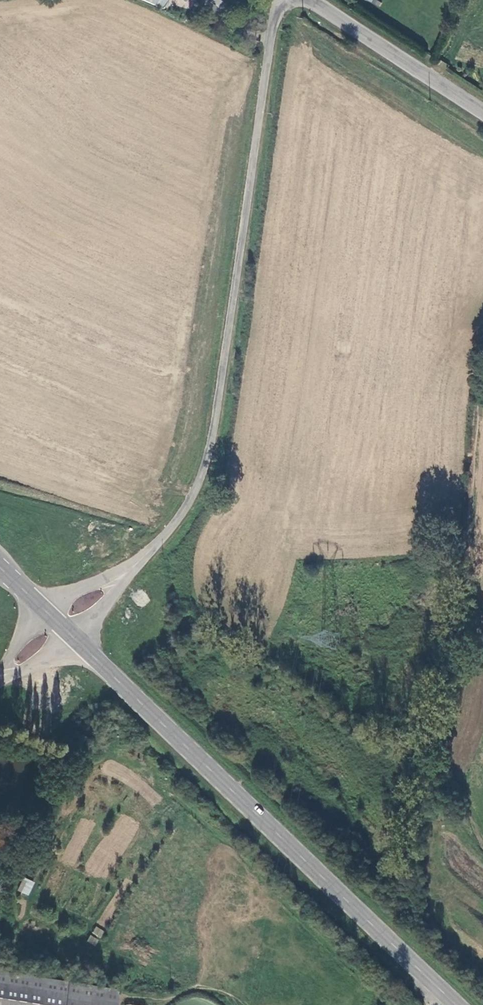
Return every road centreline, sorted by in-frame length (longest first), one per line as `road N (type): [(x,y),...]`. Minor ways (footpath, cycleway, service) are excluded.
road 1 (unclassified): [(125,573),(189,511),(206,479),(277,0)]
road 2 (secondary): [(74,637),(458,1004)]
road 3 (tertiary): [(482,115),(303,0)]

